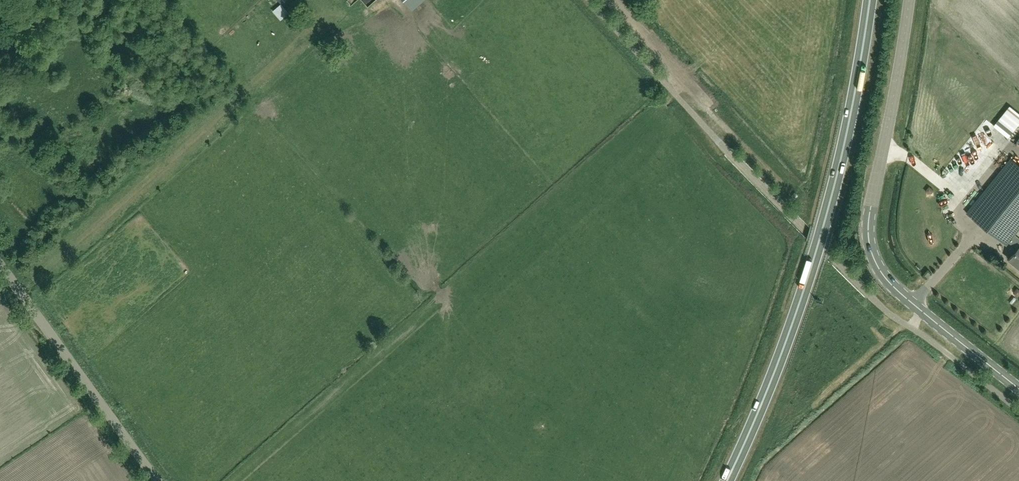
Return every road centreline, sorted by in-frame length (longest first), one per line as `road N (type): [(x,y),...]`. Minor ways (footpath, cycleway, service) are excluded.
road 1 (trunk): [(725,480),(816,251),(870,0)]
road 2 (tertiary): [(1018,389),(912,304),(870,247),(868,219),(915,0)]
road 3 (unclassified): [(159,480),(0,263)]
road 4 (unclassified): [(709,108),(611,0)]
road 5 (track): [(709,108),(792,194)]

